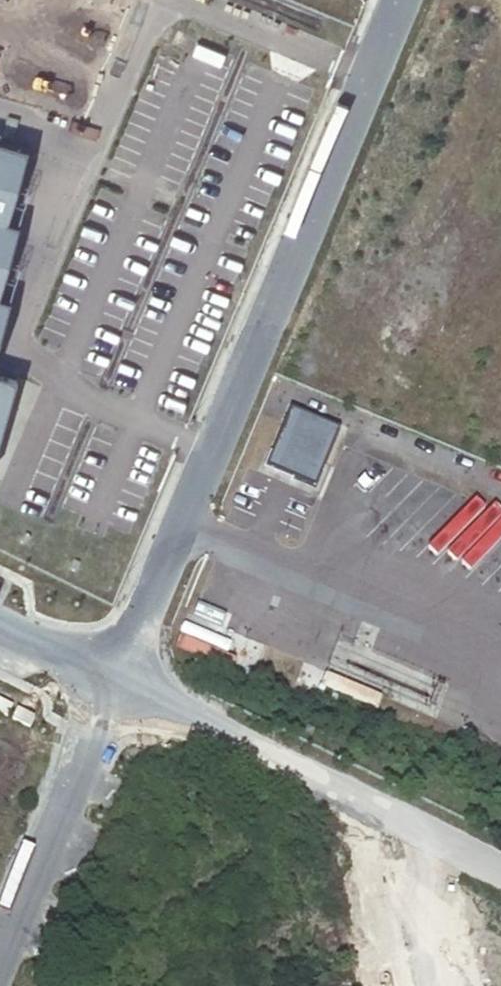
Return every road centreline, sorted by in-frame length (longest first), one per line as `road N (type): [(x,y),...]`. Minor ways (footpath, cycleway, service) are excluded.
road 1 (unclassified): [(0,626),(500,874)]

